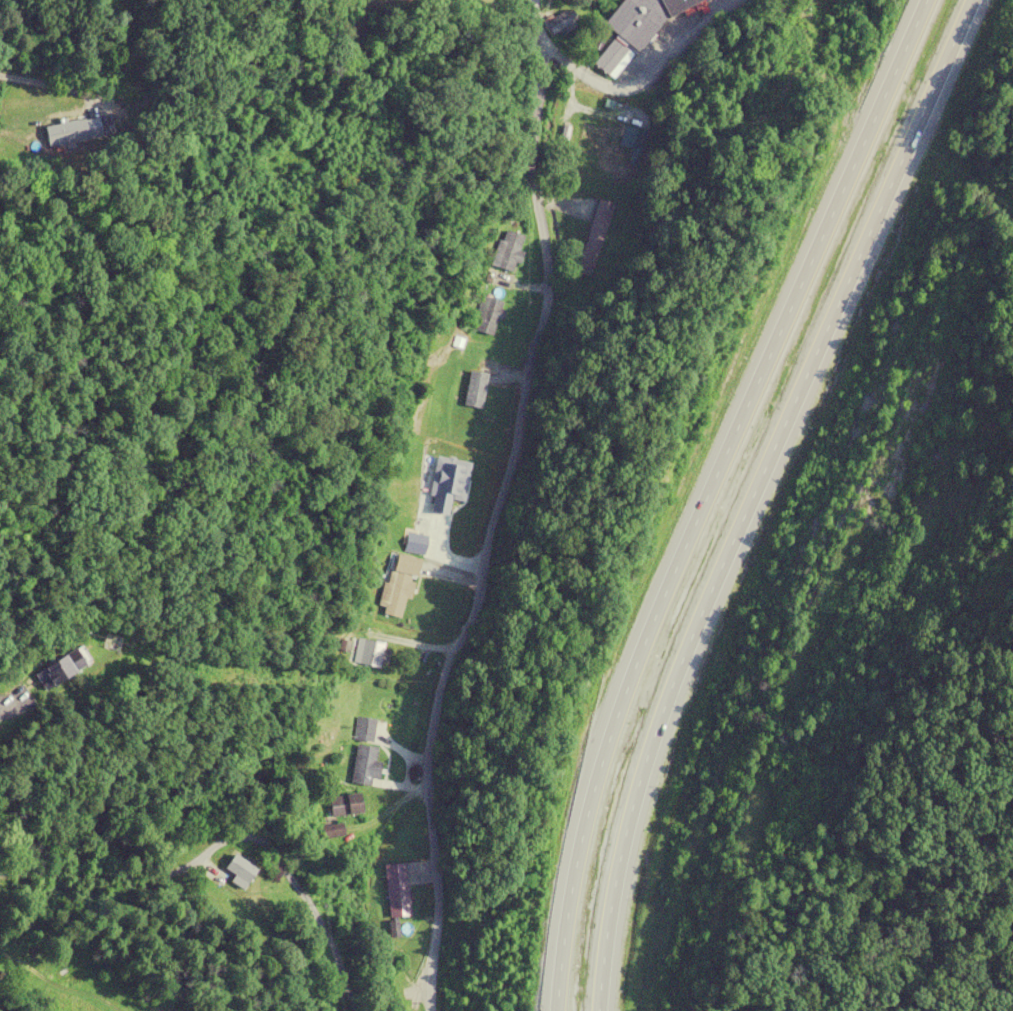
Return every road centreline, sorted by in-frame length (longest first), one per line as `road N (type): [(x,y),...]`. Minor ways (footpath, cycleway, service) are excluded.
road 1 (trunk): [(605,1010),(611,918),(654,735),(973,0)]
road 2 (trunk): [(923,0),(610,721),(565,911),(559,1010)]
road 3 (residential): [(528,0),(540,81),(529,160),(546,264),(543,303),(476,601),(438,681),(422,791),(437,901),(426,1010)]
road 4 (residential): [(355,1010),(272,845),(254,835),(203,842),(178,863),(139,871),(0,875)]

